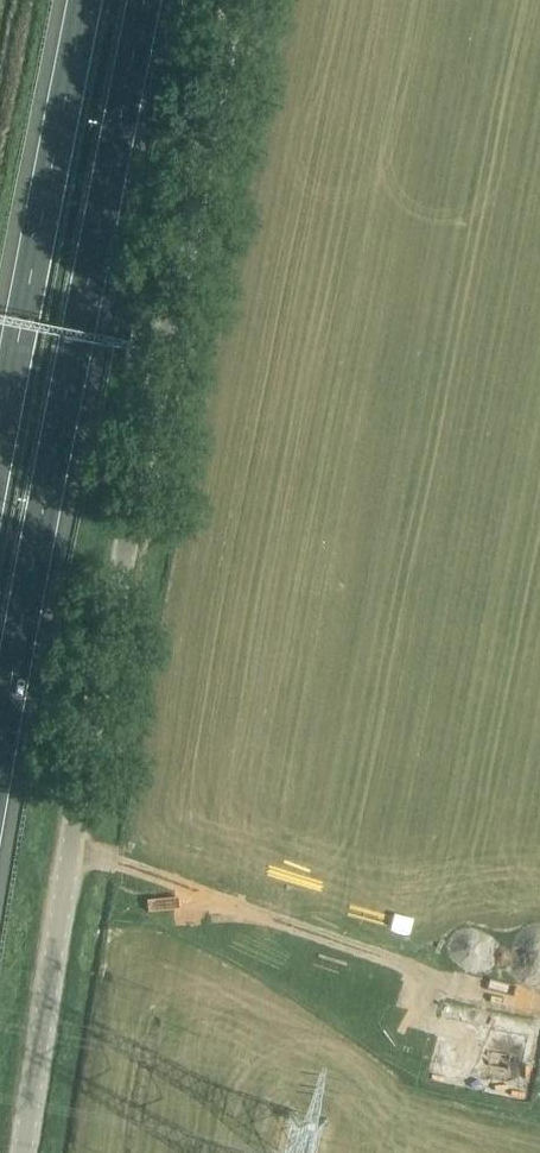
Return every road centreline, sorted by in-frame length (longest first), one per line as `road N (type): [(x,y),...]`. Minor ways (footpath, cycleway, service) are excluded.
road 1 (unclassified): [(245,0),(84,816),(33,1152)]
road 2 (motorway): [(0,827),(153,0)]
road 3 (motorway): [(88,0),(0,451)]

